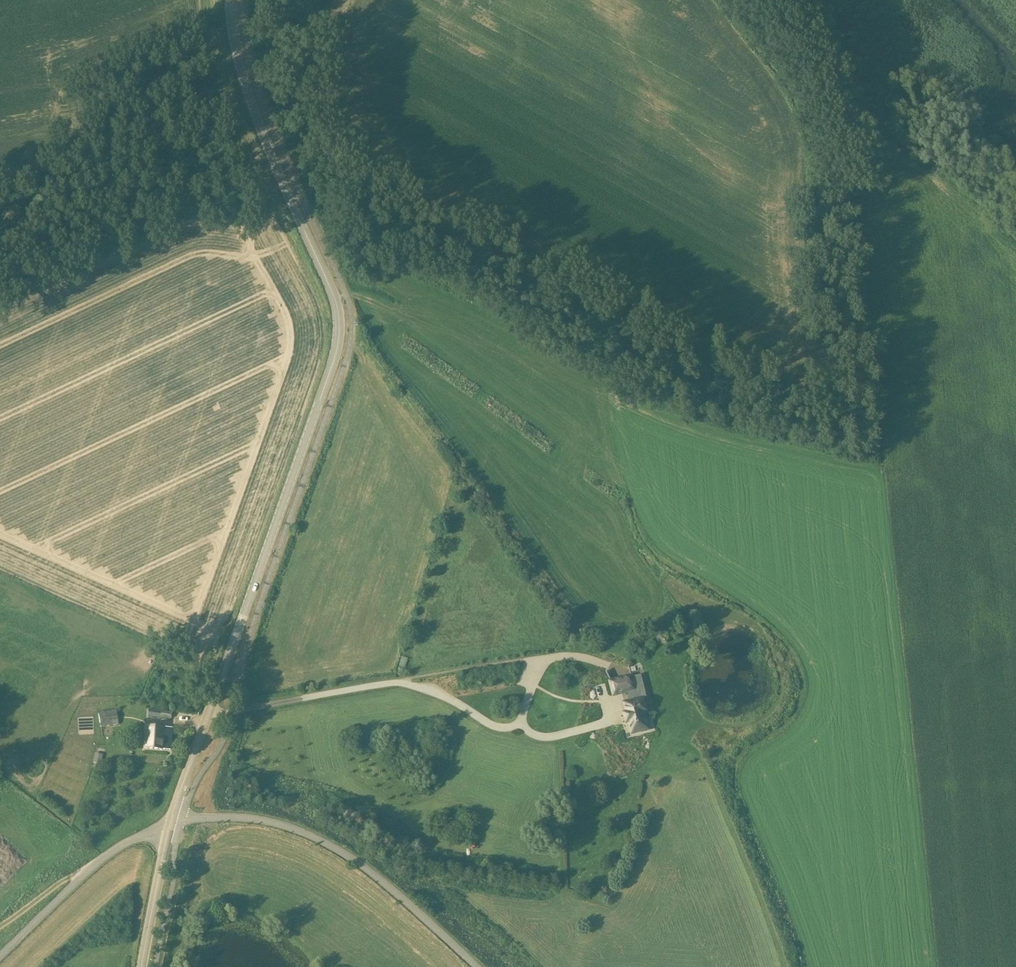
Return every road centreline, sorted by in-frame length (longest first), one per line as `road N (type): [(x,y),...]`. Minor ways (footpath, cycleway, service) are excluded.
road 1 (tertiary): [(172,822),(343,320),(247,89),(231,0)]
road 2 (unclassified): [(478,966),(327,843),(260,820),(172,822)]
road 3 (unclassified): [(0,955),(96,863),(172,822)]
road 4 (tertiary): [(142,966),(172,822)]

